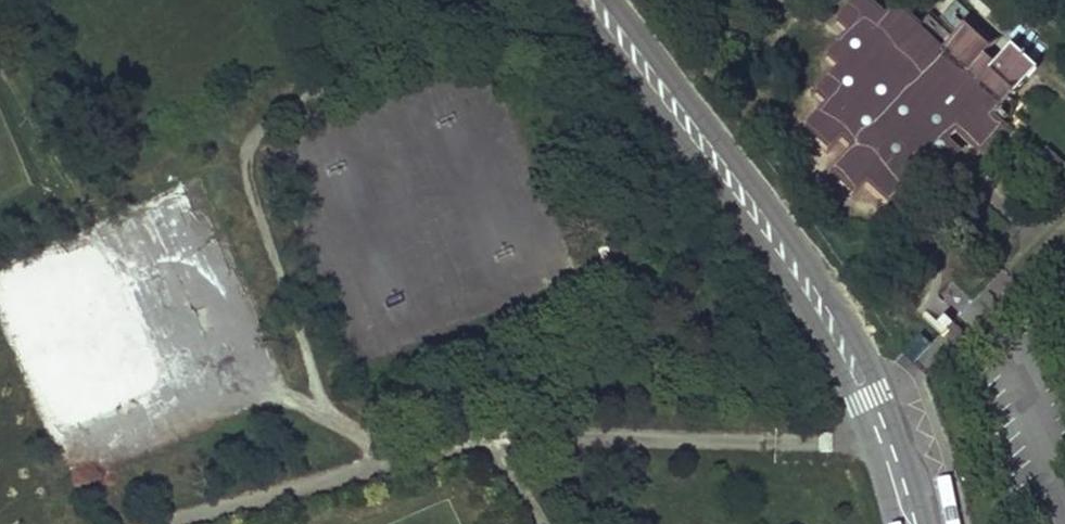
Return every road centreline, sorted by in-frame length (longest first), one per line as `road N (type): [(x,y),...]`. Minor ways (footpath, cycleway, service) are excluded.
road 1 (unclassified): [(573,0),(828,346),(855,400),(893,523)]
road 2 (unclassified): [(925,523),(897,429),(811,263),(611,0)]

